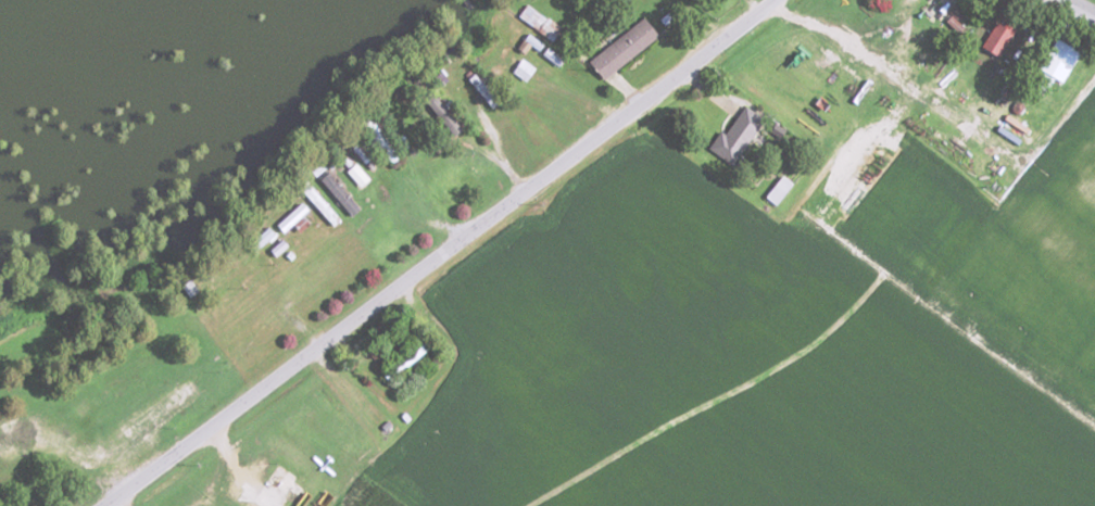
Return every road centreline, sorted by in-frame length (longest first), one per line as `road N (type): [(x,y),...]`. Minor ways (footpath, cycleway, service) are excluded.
road 1 (tertiary): [(769,0),(670,83),(103,505)]
road 2 (track): [(1094,72),(1031,153),(1019,155),(994,148),(903,87),(891,48),(760,7)]

